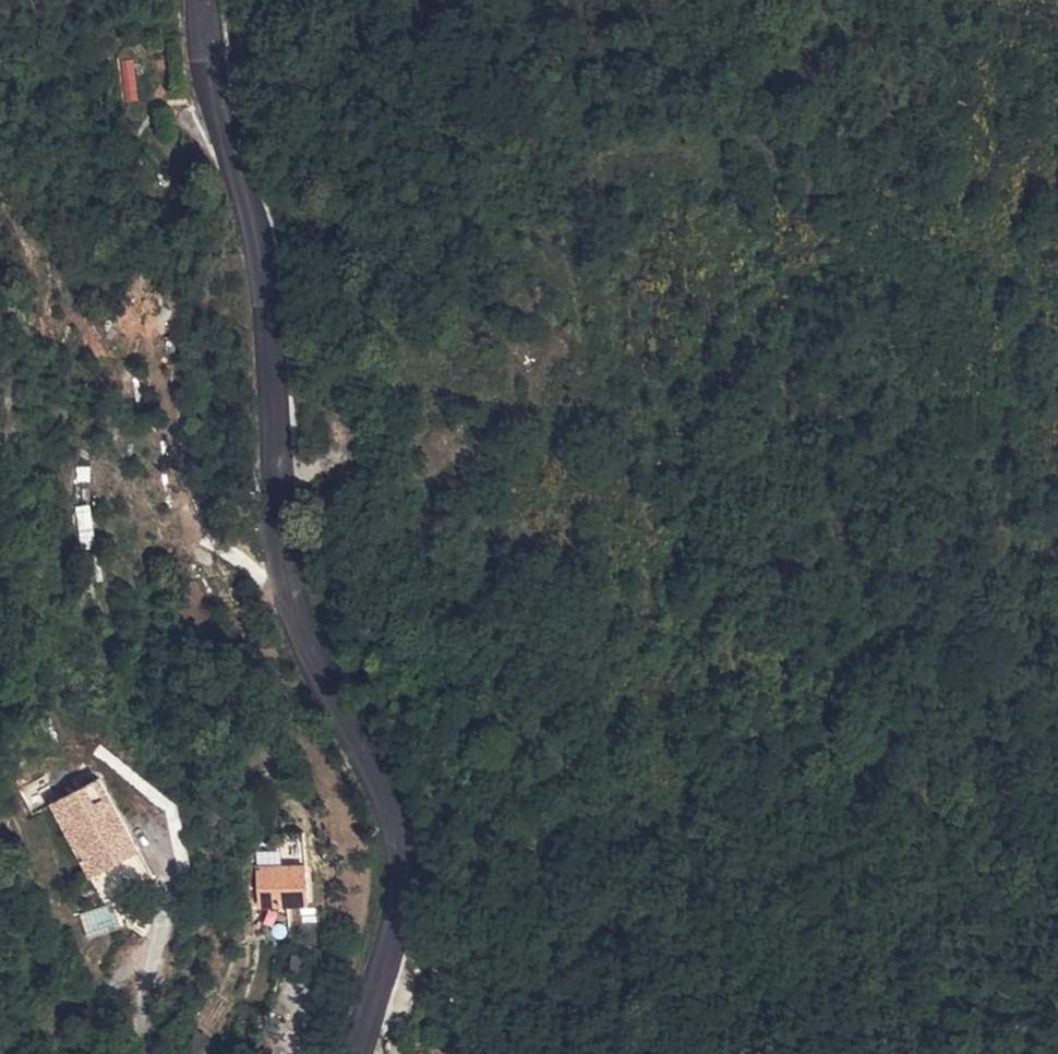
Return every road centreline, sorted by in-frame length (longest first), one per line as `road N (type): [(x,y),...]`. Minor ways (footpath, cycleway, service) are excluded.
road 1 (secondary): [(356,1053),(403,874),(387,812),(290,607),(268,293),(215,103),(202,0)]

